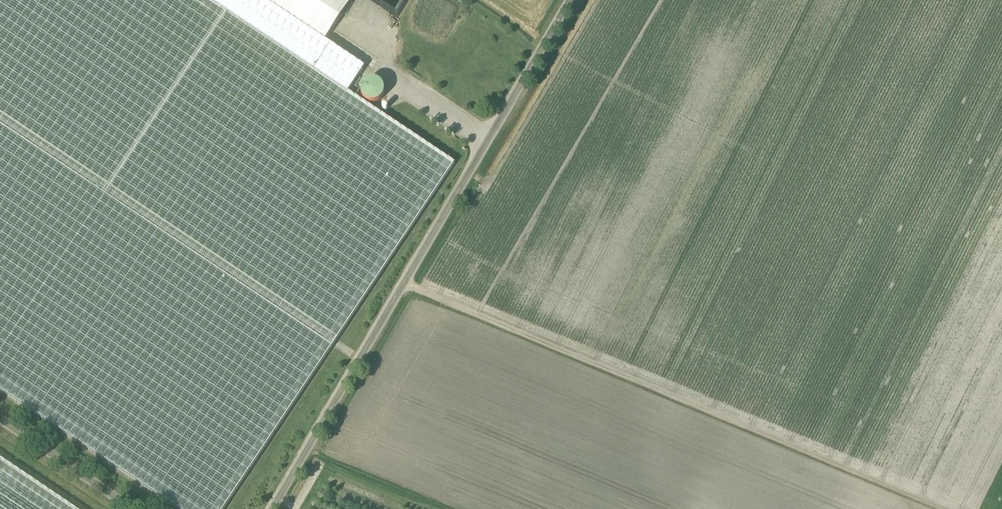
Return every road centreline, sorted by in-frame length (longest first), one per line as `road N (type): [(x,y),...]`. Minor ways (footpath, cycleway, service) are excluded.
road 1 (unclassified): [(273,508),(571,0)]
road 2 (track): [(405,284),(946,508)]
road 3 (unclassified): [(133,508),(0,419)]

